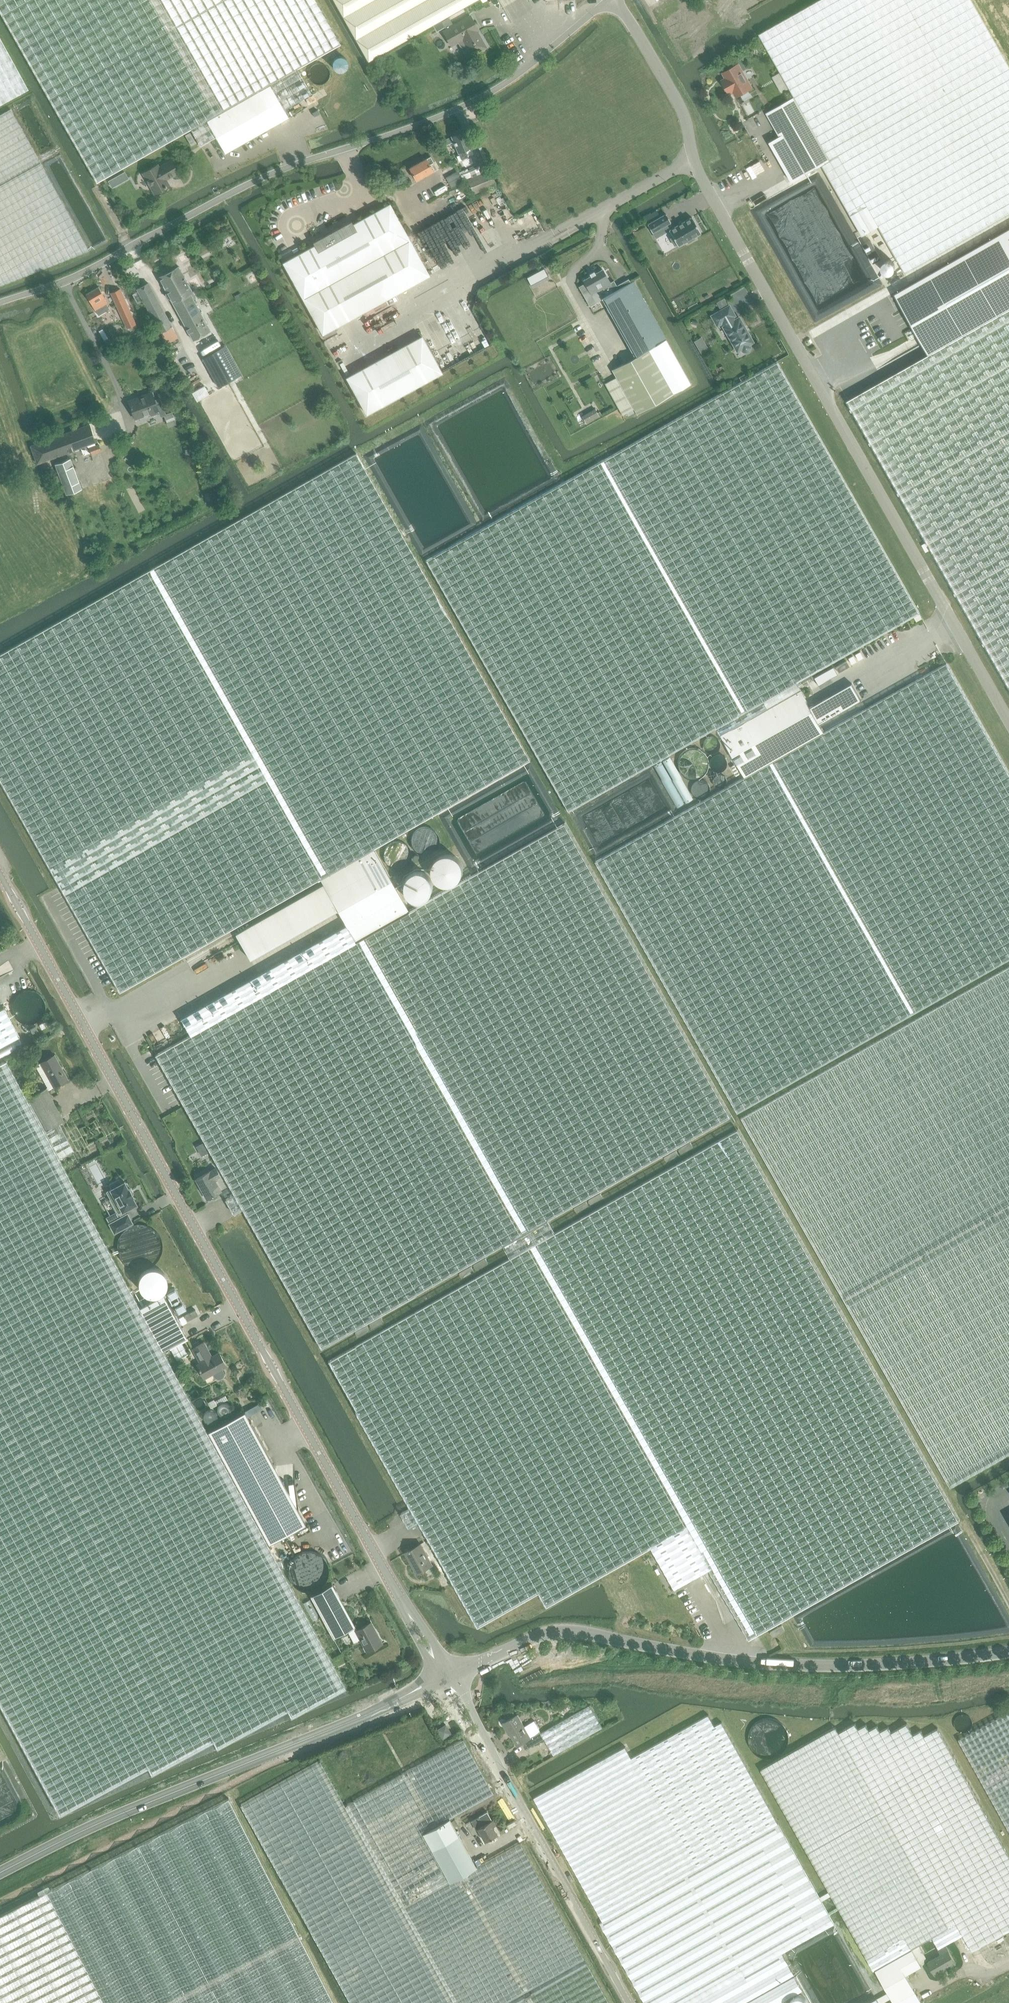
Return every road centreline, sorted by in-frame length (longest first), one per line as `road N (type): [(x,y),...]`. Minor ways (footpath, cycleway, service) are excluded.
road 1 (tertiary): [(401,1600),(0,873)]
road 2 (unclassified): [(612,0),(684,114),(701,176),(1008,717)]
road 3 (unclassified): [(0,303),(65,283),(289,164),(464,106),(517,75),(607,0)]
road 4 (unclassified): [(1008,1649),(770,1661),(562,1628),(451,1671)]
road 5 (tertiary): [(437,1678),(0,1870)]
road 6 (tertiary): [(629,2002),(486,1749)]

